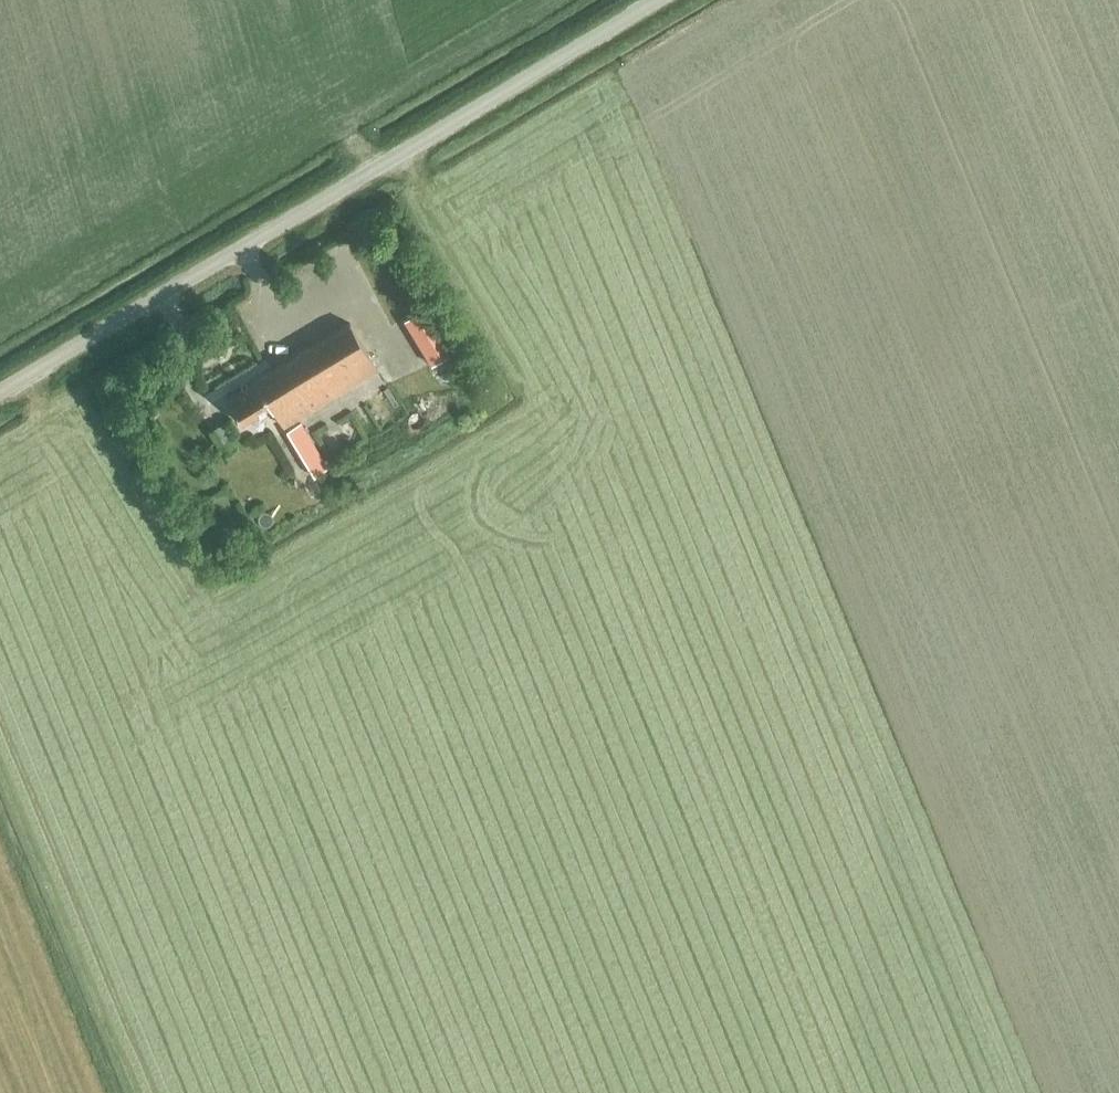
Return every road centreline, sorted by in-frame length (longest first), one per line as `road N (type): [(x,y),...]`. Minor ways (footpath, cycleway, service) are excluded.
road 1 (unclassified): [(0,390),(655,0)]

